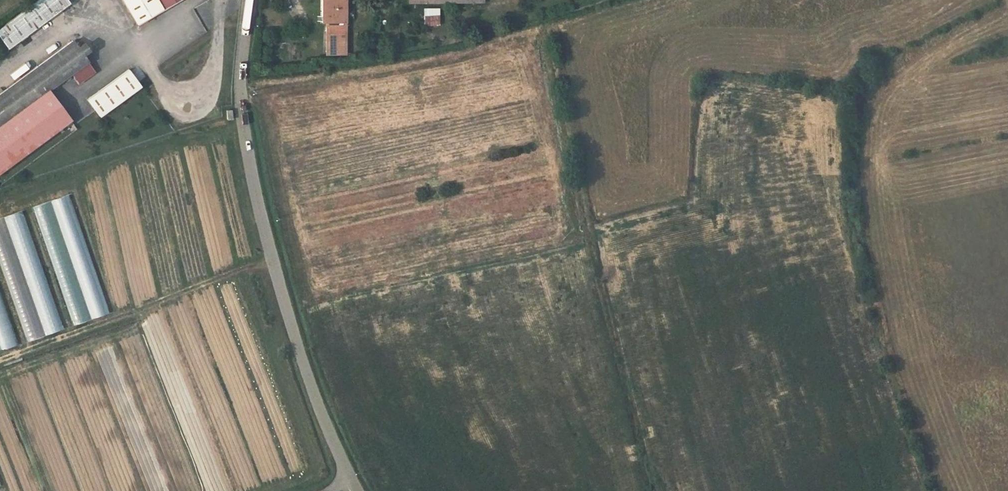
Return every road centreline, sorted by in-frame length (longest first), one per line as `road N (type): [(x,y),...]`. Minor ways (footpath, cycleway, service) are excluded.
road 1 (unclassified): [(248,0),(242,118),(271,255),(310,384),(352,482)]
road 2 (track): [(240,270),(0,360)]

